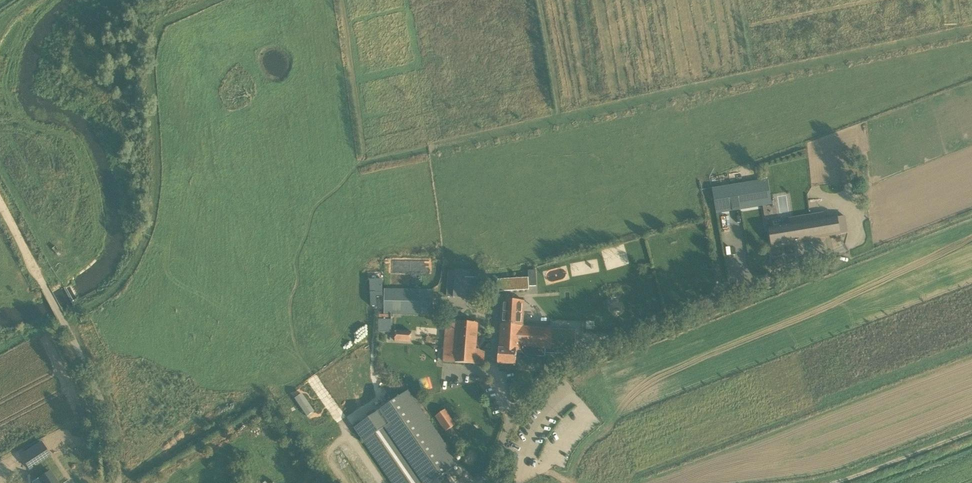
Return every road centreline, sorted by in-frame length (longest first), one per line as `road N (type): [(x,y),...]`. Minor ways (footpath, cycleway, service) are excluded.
road 1 (unclassified): [(488,482),(516,412),(554,371),(727,297)]
road 2 (unclassified): [(113,482),(111,434),(98,396),(43,276)]

